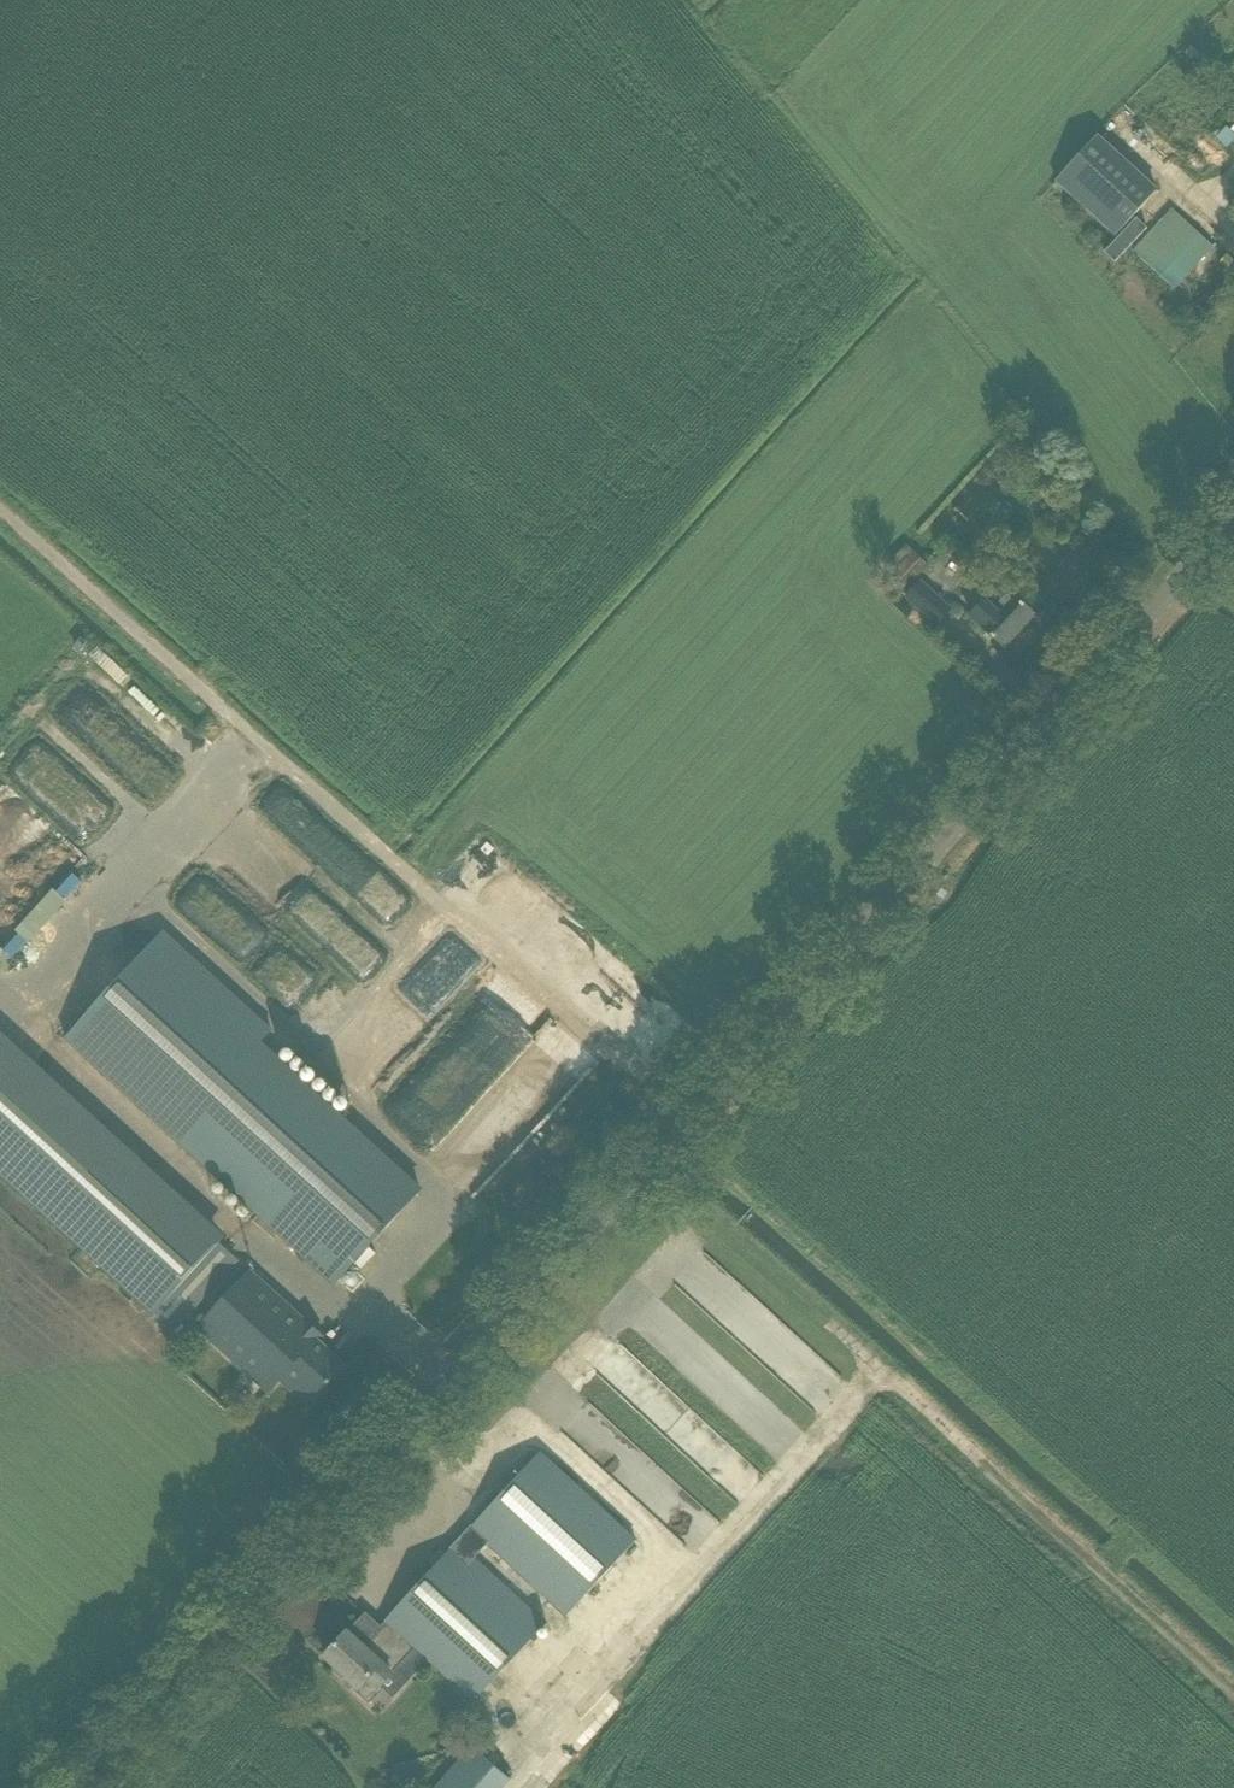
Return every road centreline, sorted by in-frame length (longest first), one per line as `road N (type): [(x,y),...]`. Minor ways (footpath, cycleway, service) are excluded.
road 1 (tertiary): [(80,1787),(1233,528)]
road 2 (track): [(651,1164),(1233,1689)]

